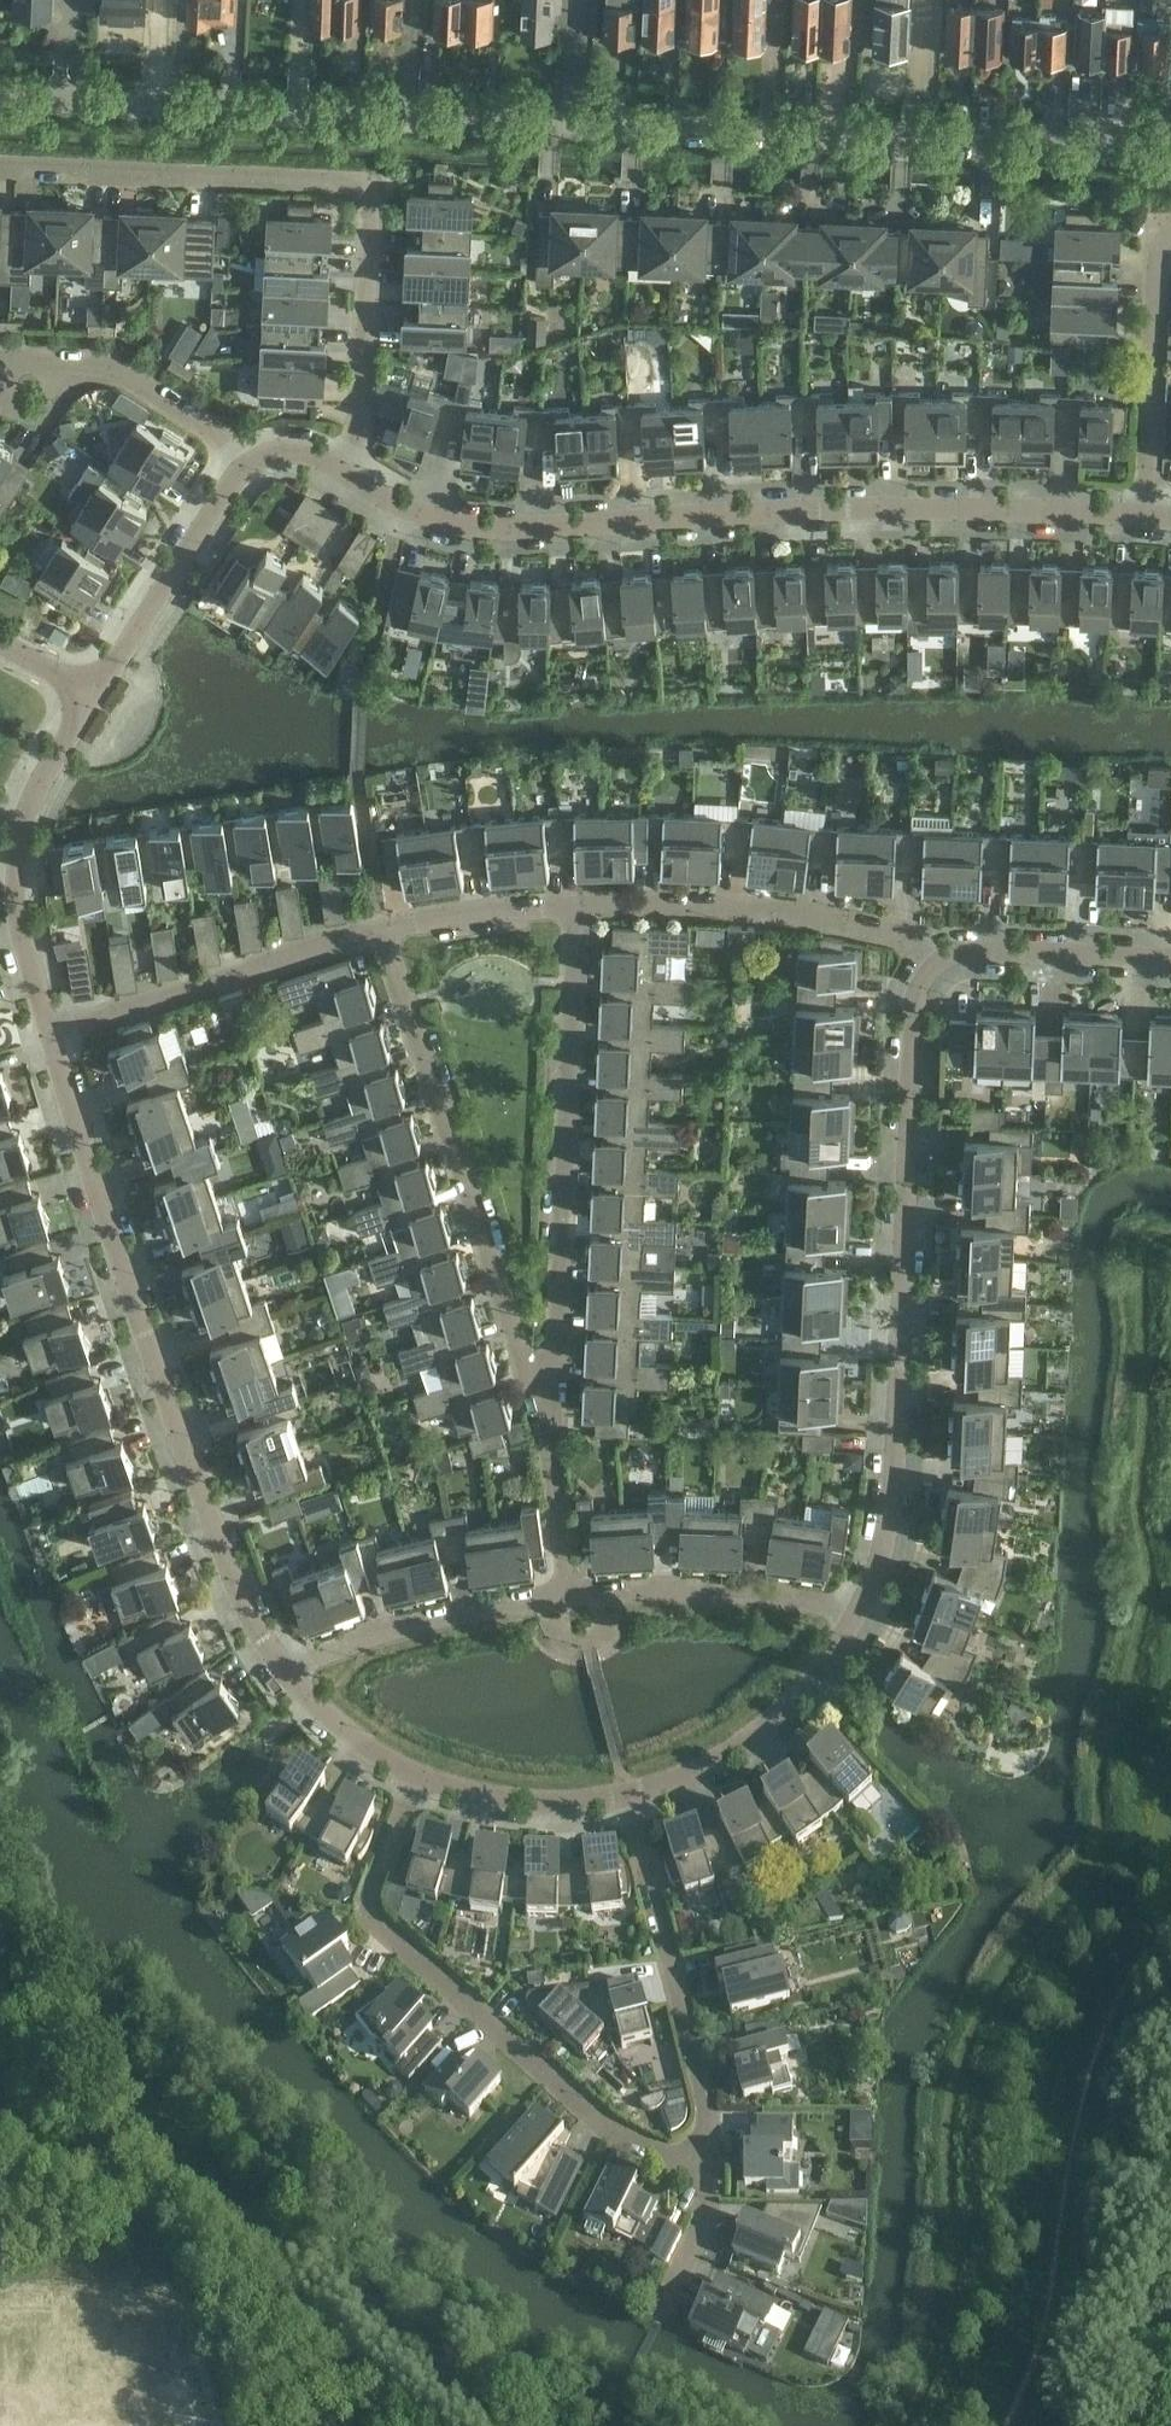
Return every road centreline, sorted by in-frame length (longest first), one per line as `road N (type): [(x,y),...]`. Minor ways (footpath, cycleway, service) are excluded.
road 1 (residential): [(0,92),(1170,150)]
road 2 (residential): [(1144,515),(834,510),(471,526),(403,508),(355,479)]
road 3 (residential): [(45,1035),(229,1570),(279,1667)]
road 4 (residential): [(858,1607),(889,1540),(914,1014),(934,959)]
road 5 (residential): [(0,168),(350,185),(364,192),(355,479)]
road 6 (residential): [(703,2163),(672,2160),(610,2130),(370,1915),(367,1898),(418,1774)]
road 7 (residential): [(379,930),(547,1415)]
road 8 (residential): [(547,1415),(575,905)]
road 9 (residential): [(703,2163),(707,2115),(626,1793)]
road 10 (residential): [(575,905),(820,918),(910,938),(934,959)]
road 11 (residential): [(85,696),(15,827),(17,900),(45,1035)]
road 12 (residential): [(45,1035),(379,930)]
road 13 (residential): [(626,1793),(715,1763),(778,1717),(858,1607)]
road 14 (residential): [(279,1667),(408,1626),(570,1596)]
road 15 (residential): [(252,456),(85,696)]
road 16 (residential): [(1144,515),(1159,241),(1170,228)]
road 17 (residential): [(570,1596),(703,1590),(858,1607)]
road 18 (residential): [(934,959),(962,951),(1170,962)]
road 19 (residential): [(418,1774),(484,1796),(547,1803),(626,1793)]
road 20 (residential): [(379,930),(575,905)]
road 21 (residential): [(252,456),(137,380),(92,369)]
road 22 (residential): [(547,1415),(570,1596)]
road 23 (residential): [(279,1667),(336,1724),(418,1774)]
road 24 (residential): [(657,2318),(705,2214),(703,2163)]

